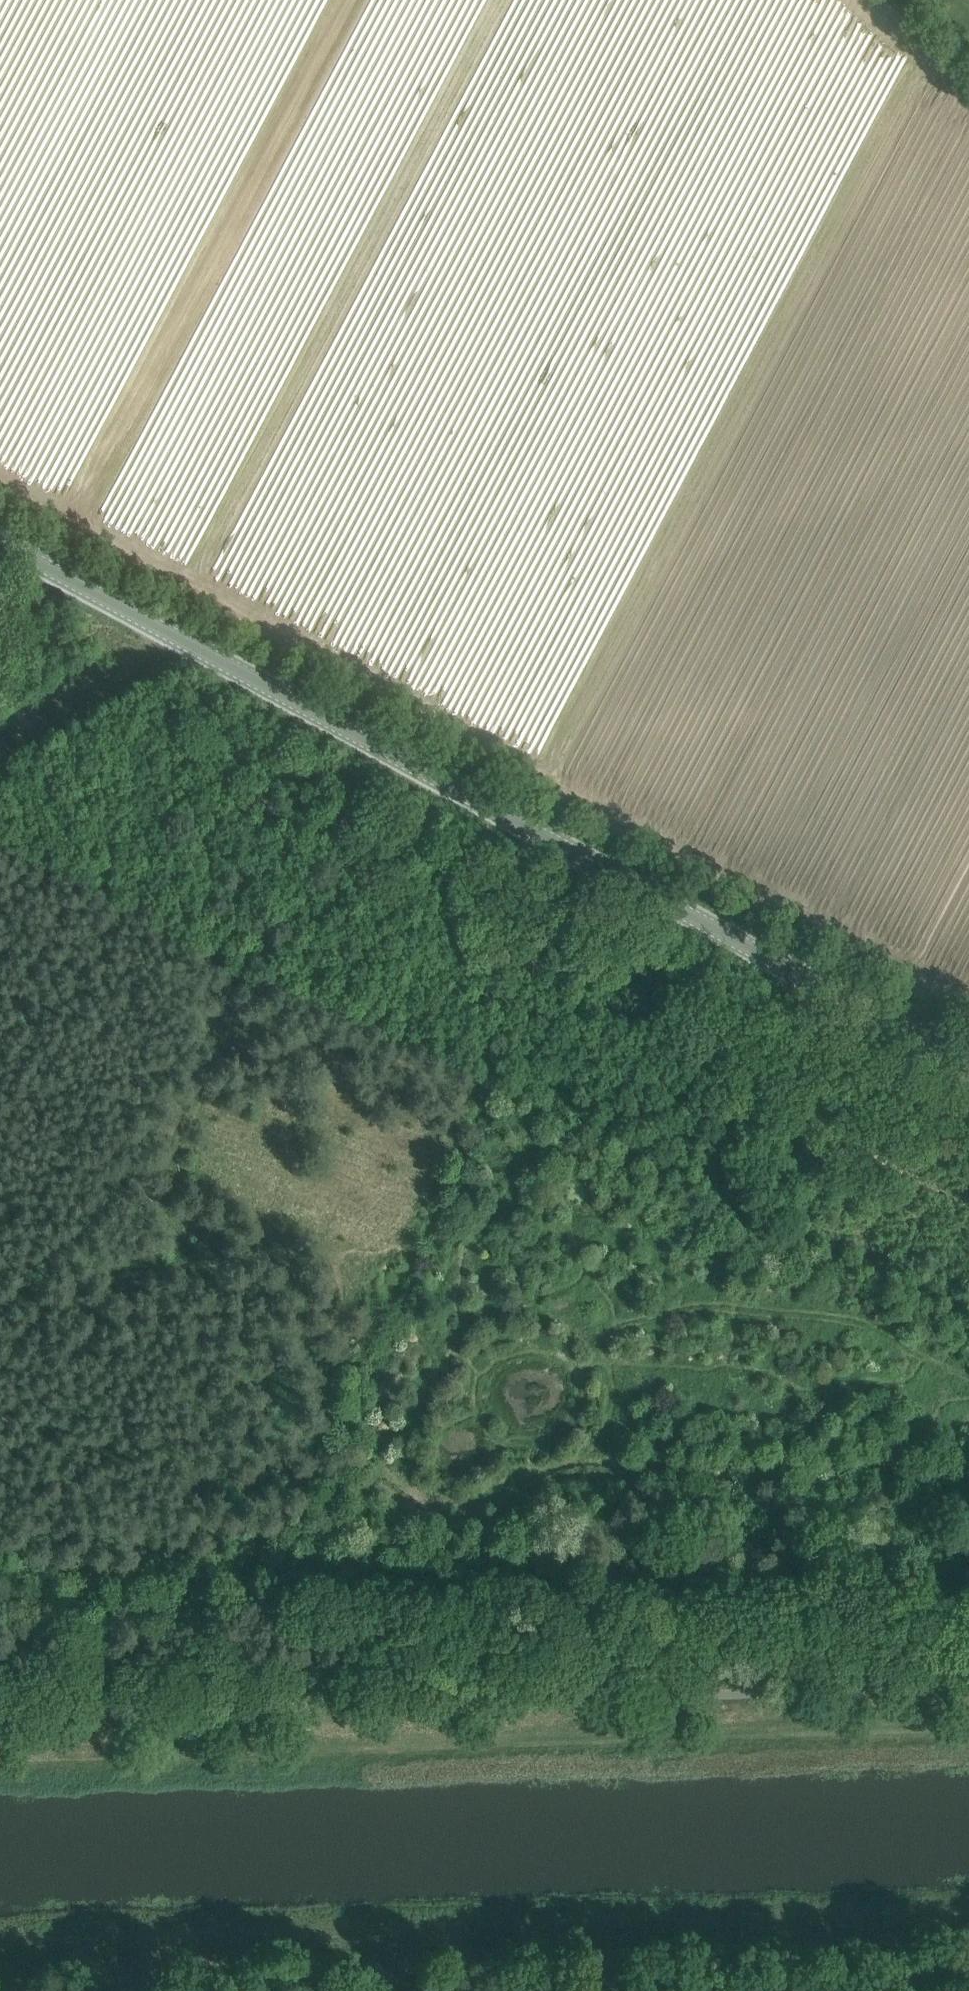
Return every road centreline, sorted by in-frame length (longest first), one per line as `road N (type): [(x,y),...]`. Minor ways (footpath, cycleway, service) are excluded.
road 1 (secondary): [(968,1065),(0,542)]
road 2 (track): [(968,1979),(528,1990)]

